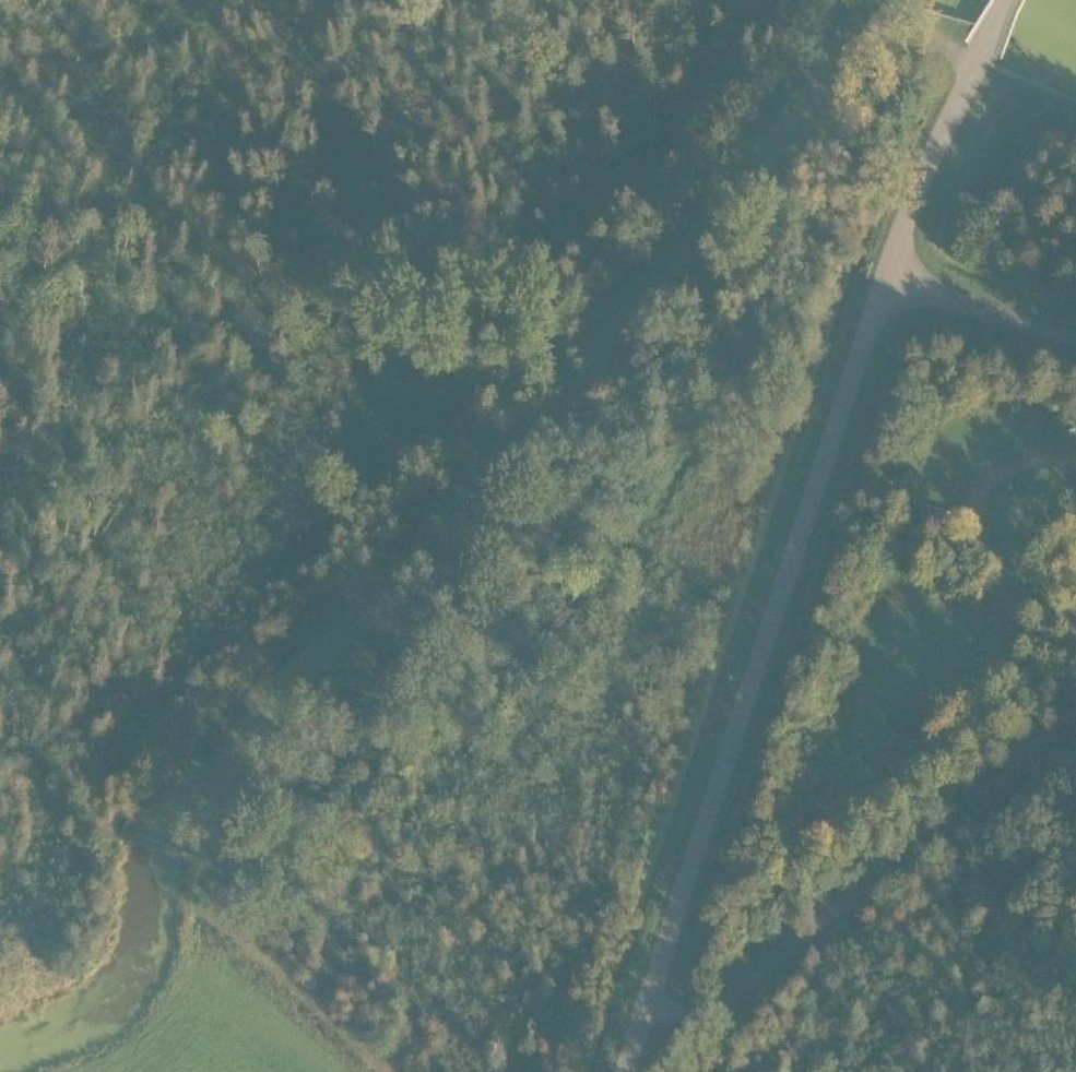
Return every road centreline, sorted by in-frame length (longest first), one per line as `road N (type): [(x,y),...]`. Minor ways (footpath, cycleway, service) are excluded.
road 1 (tertiary): [(626,1071),(886,279)]
road 2 (tertiary): [(886,279),(914,195),(1011,0)]
road 3 (unclassified): [(886,279),(1075,339)]

